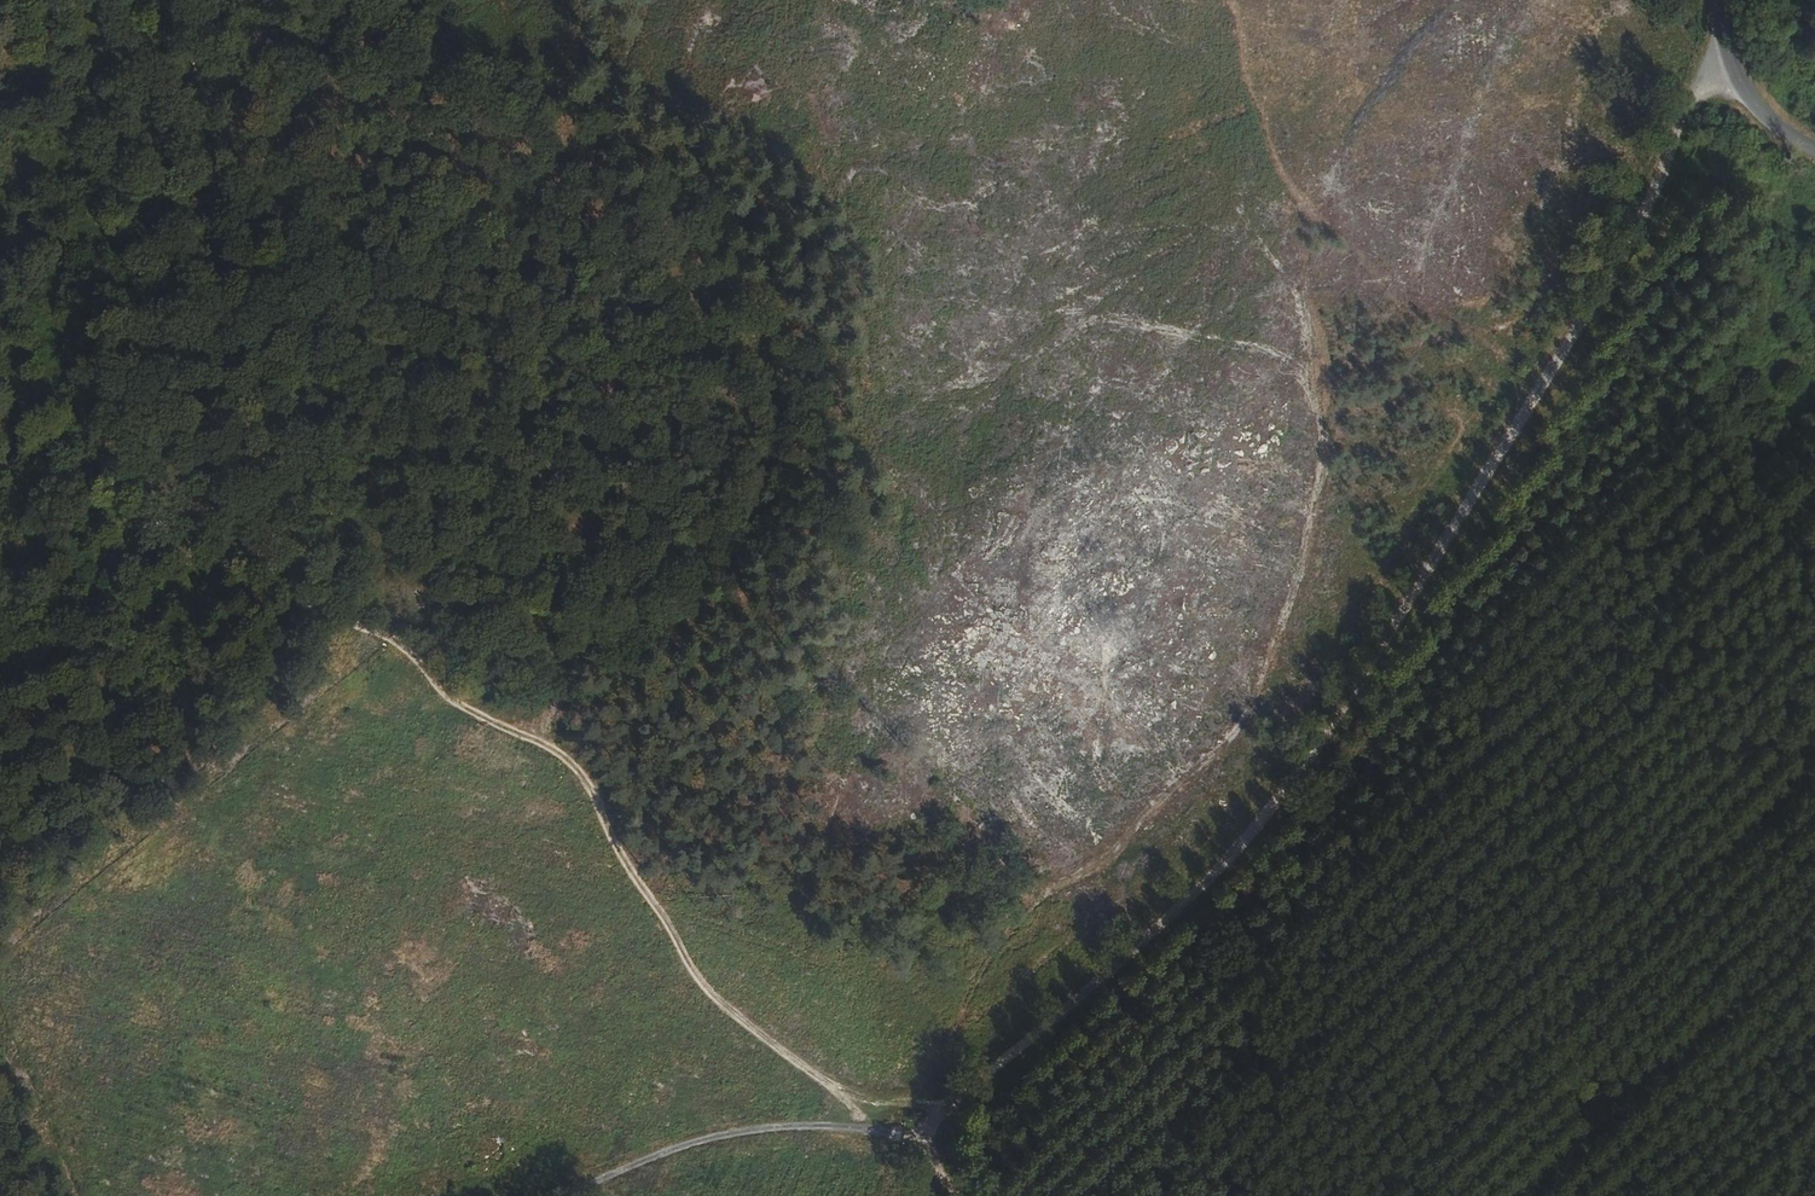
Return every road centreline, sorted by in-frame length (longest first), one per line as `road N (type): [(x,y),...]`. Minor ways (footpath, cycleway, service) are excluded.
road 1 (track): [(1737,80),(1697,108),(1283,802),(1211,891),(934,1148),(950,1195)]
road 2 (tertiary): [(1715,0),(1737,80),(1765,123),(1814,156)]

